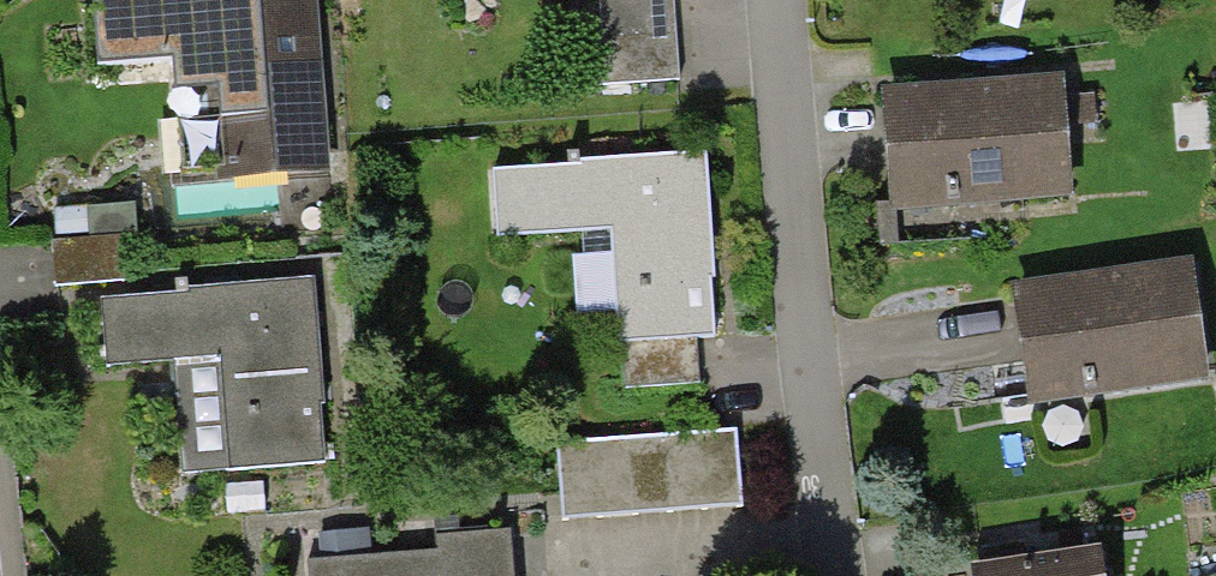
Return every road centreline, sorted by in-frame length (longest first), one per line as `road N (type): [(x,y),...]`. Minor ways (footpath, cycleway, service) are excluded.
road 1 (residential): [(781,0),(816,415),(839,575)]

